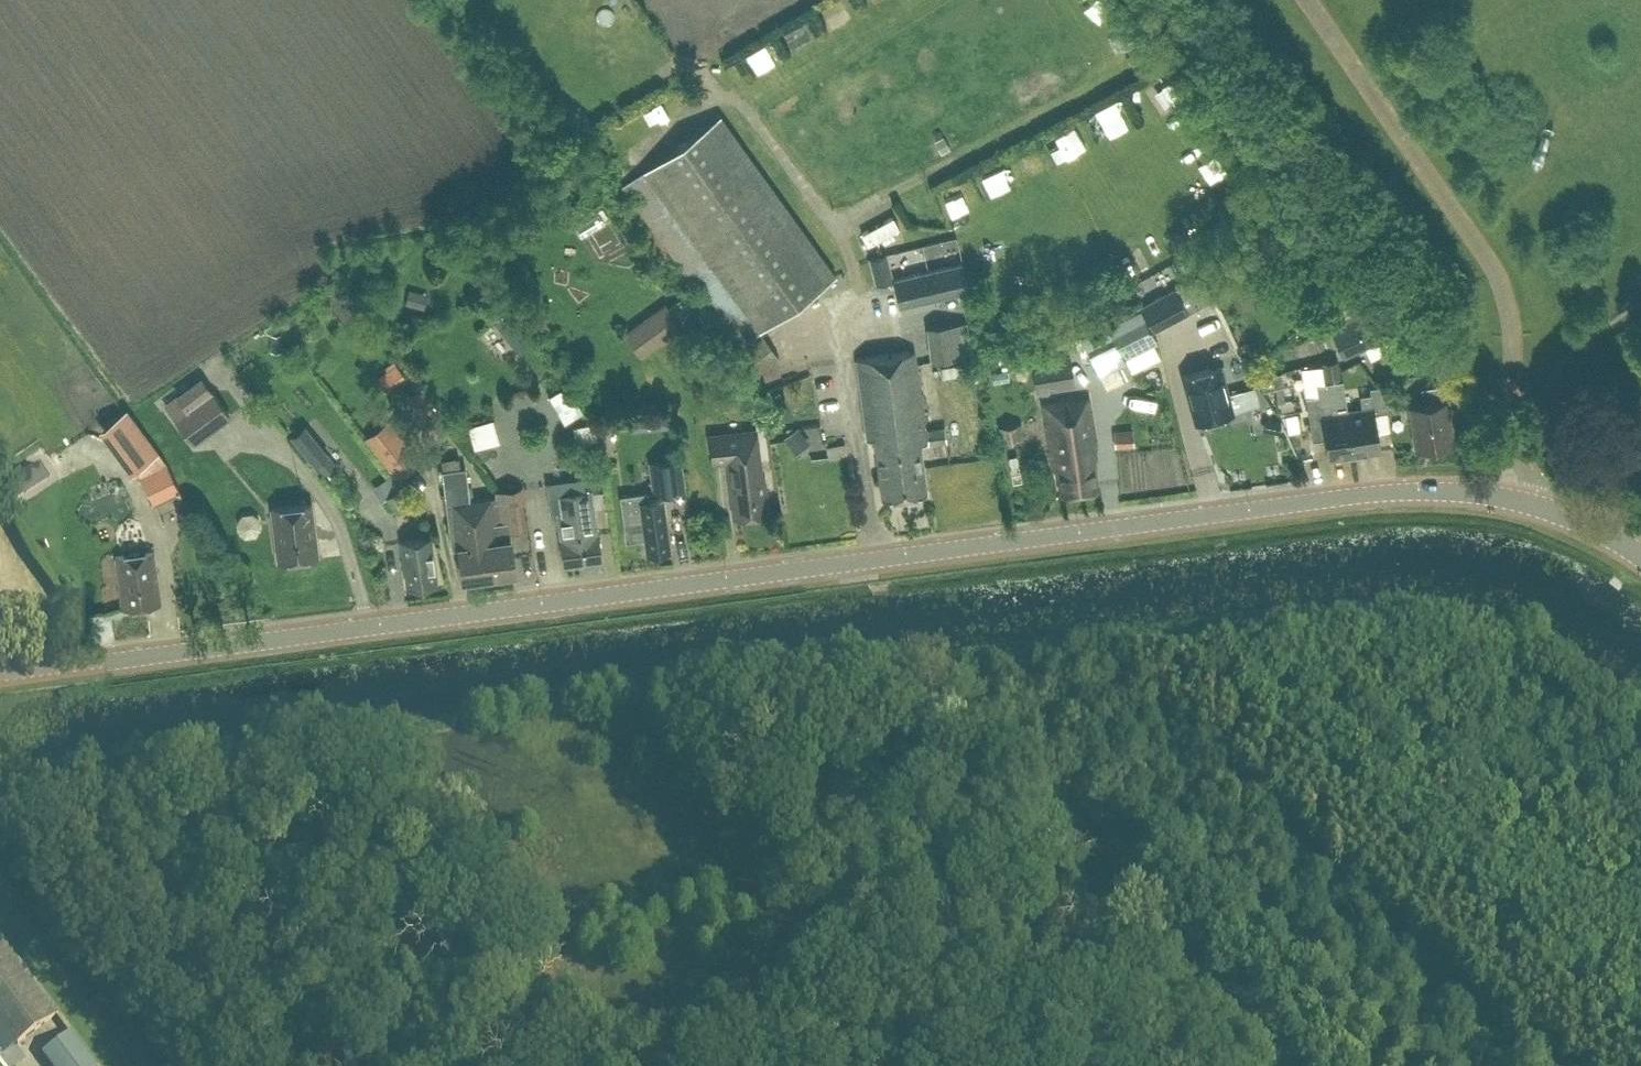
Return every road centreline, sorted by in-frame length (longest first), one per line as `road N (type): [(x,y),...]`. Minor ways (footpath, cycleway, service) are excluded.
road 1 (tertiary): [(0,676),(1388,491),(1534,504)]

